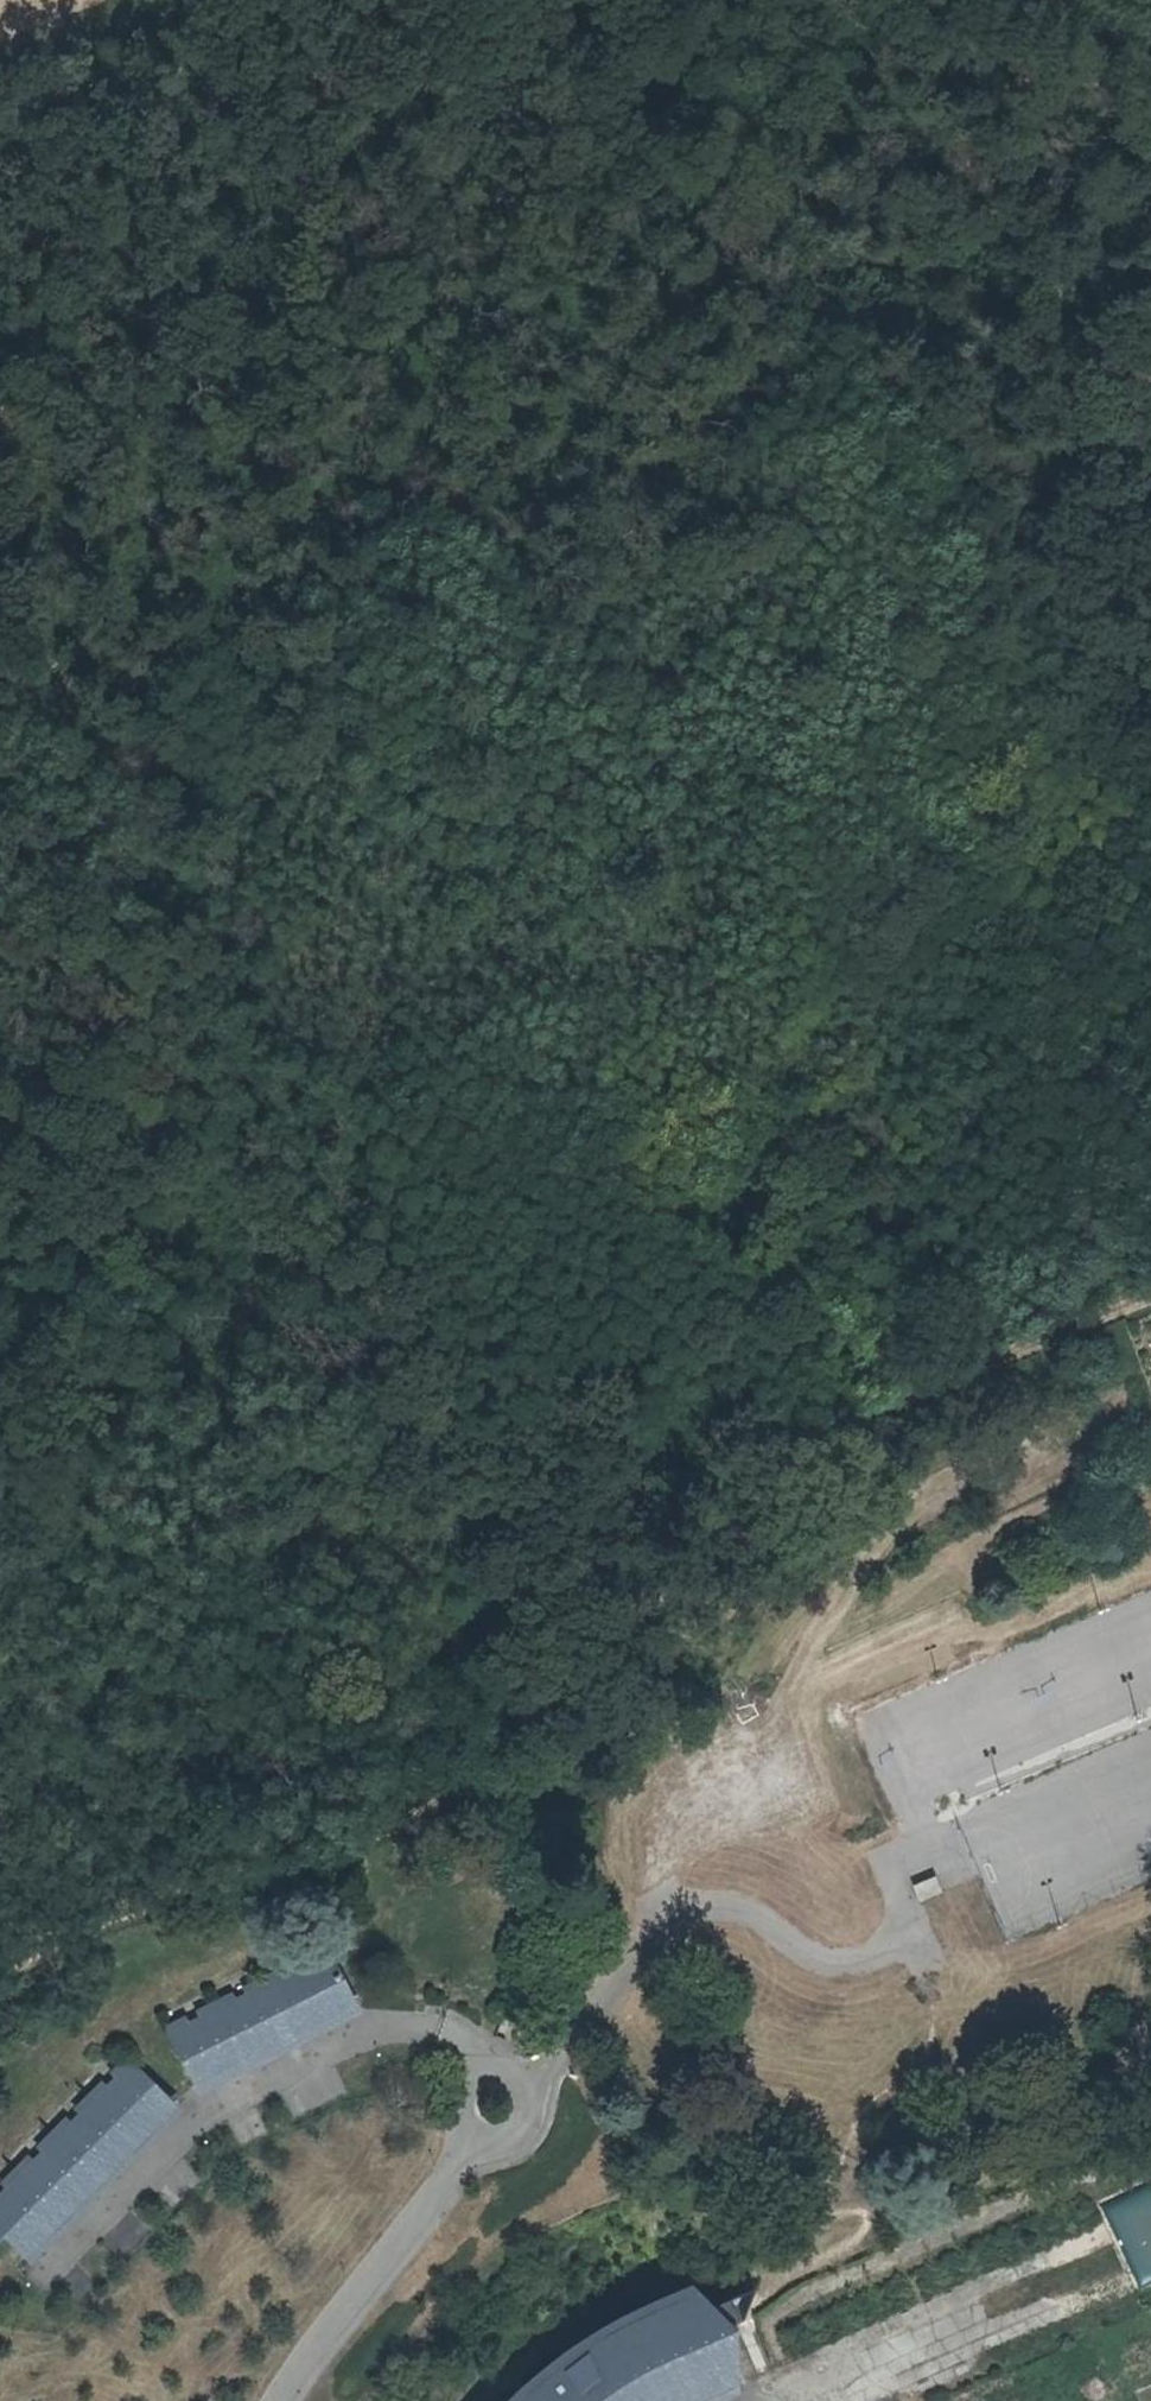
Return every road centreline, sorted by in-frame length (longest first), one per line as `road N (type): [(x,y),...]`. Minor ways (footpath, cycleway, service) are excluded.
road 1 (unclassified): [(482,2134),(281,2400)]
road 2 (unclassified): [(529,2107),(518,2076),(497,2067),(476,2073),(460,2102),(482,2134)]

